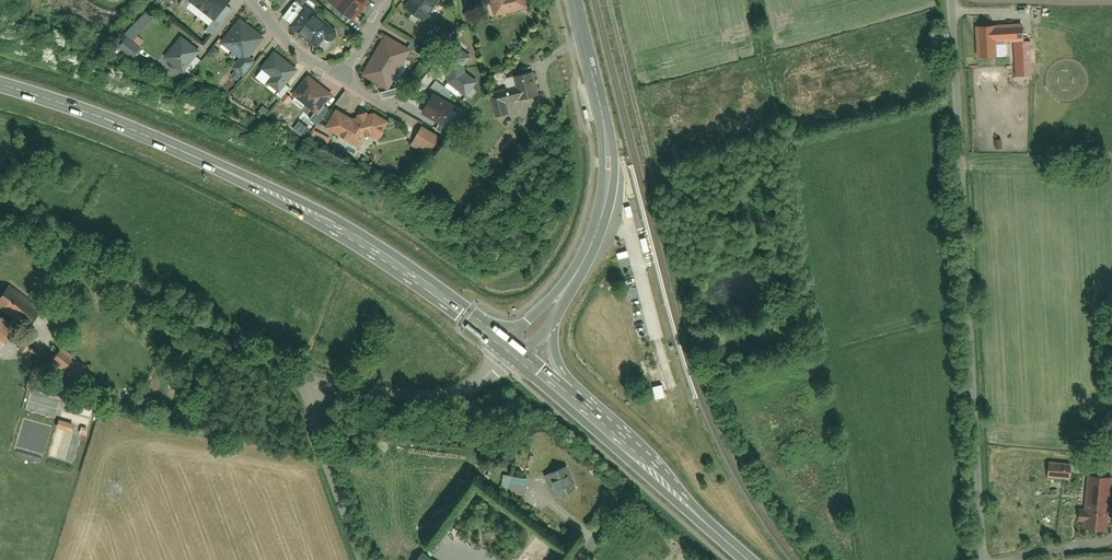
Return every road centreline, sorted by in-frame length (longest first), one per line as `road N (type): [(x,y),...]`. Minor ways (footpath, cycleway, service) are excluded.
road 1 (primary): [(0,86),(114,124),(319,221),(510,352)]
road 2 (unclassified): [(942,0),(976,559)]
road 3 (tertiary): [(510,352),(576,273),(604,198),(602,118),(573,0)]
road 4 (residential): [(0,211),(319,385)]
road 5 (primary): [(686,506),(510,352)]
road 6 (residential): [(319,385),(448,396),(473,386),(510,352)]
road 7 (residential): [(360,559),(313,410),(319,385)]

